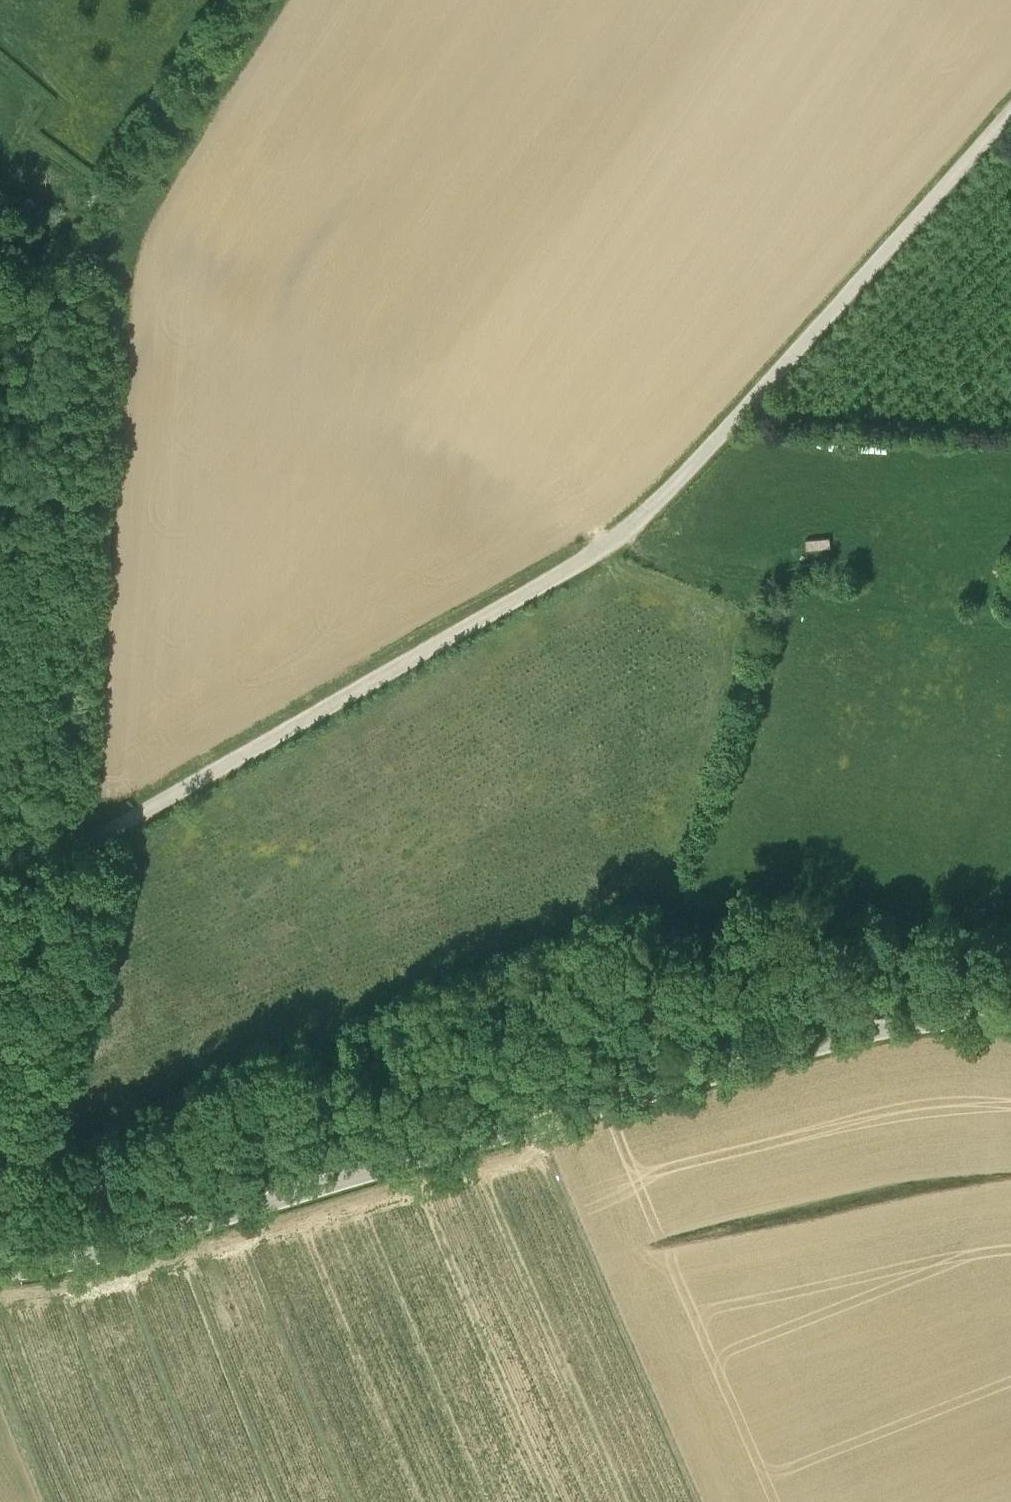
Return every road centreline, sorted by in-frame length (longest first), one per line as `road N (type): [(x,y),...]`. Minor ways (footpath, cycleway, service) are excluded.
road 1 (unclassified): [(0,891),(614,539),(731,424),(1010,110)]
road 2 (unclassified): [(0,1269),(115,1248),(850,1033),(1010,1019)]

